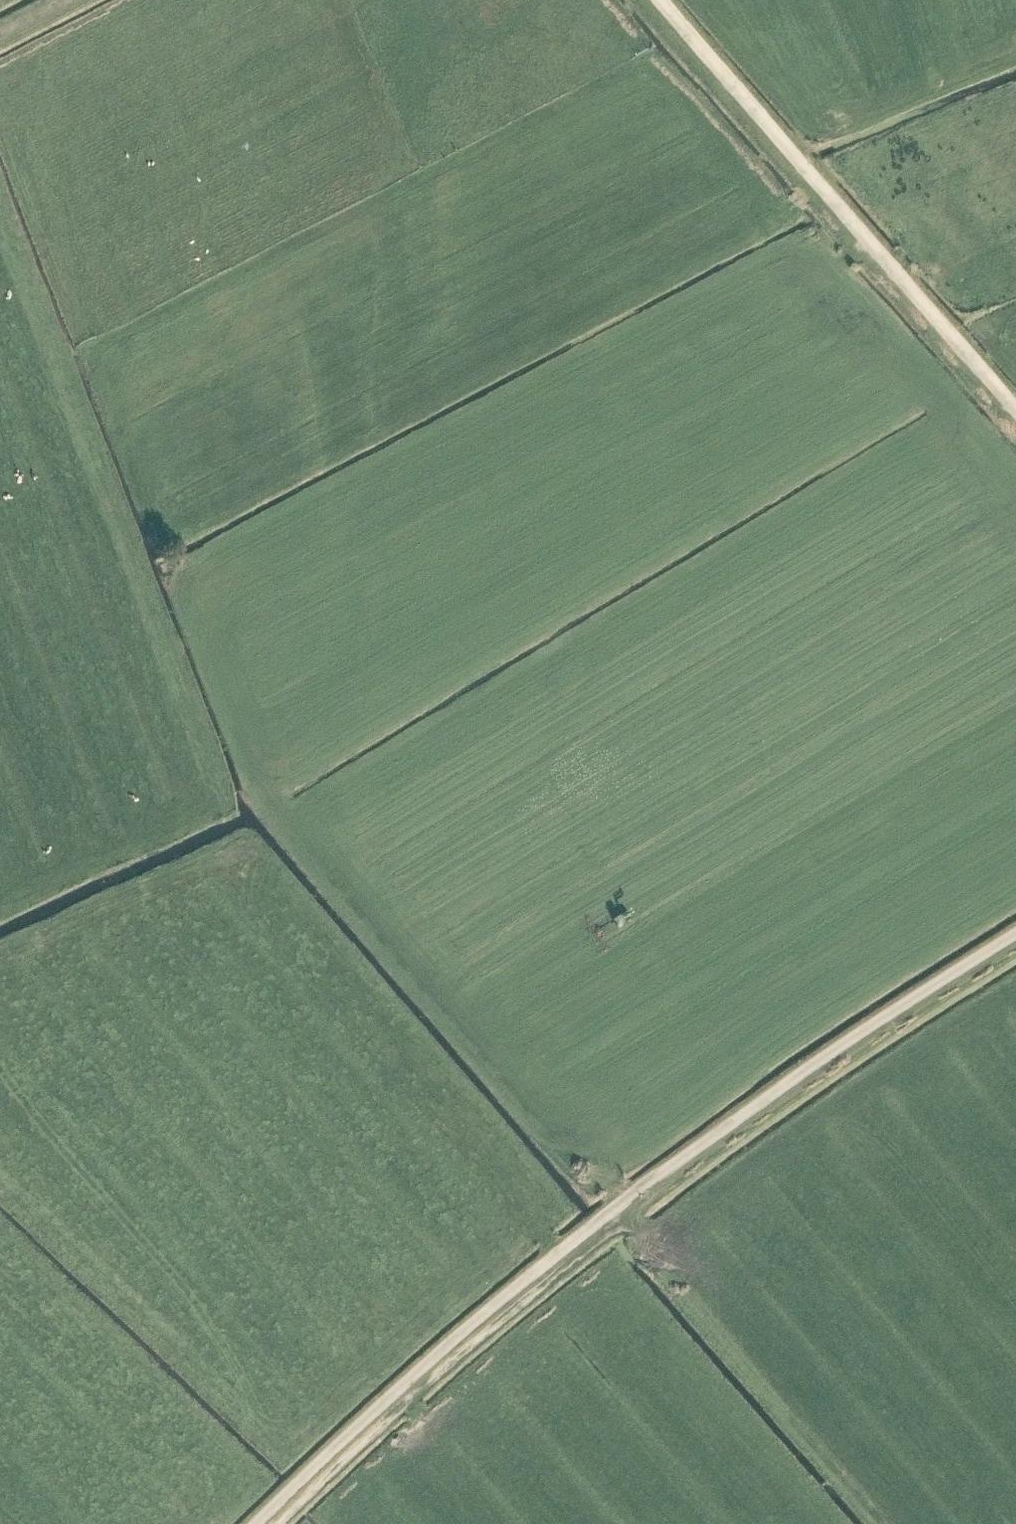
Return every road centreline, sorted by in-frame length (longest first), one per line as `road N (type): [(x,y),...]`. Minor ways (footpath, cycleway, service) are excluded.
road 1 (track): [(1015,411),(660,0)]

